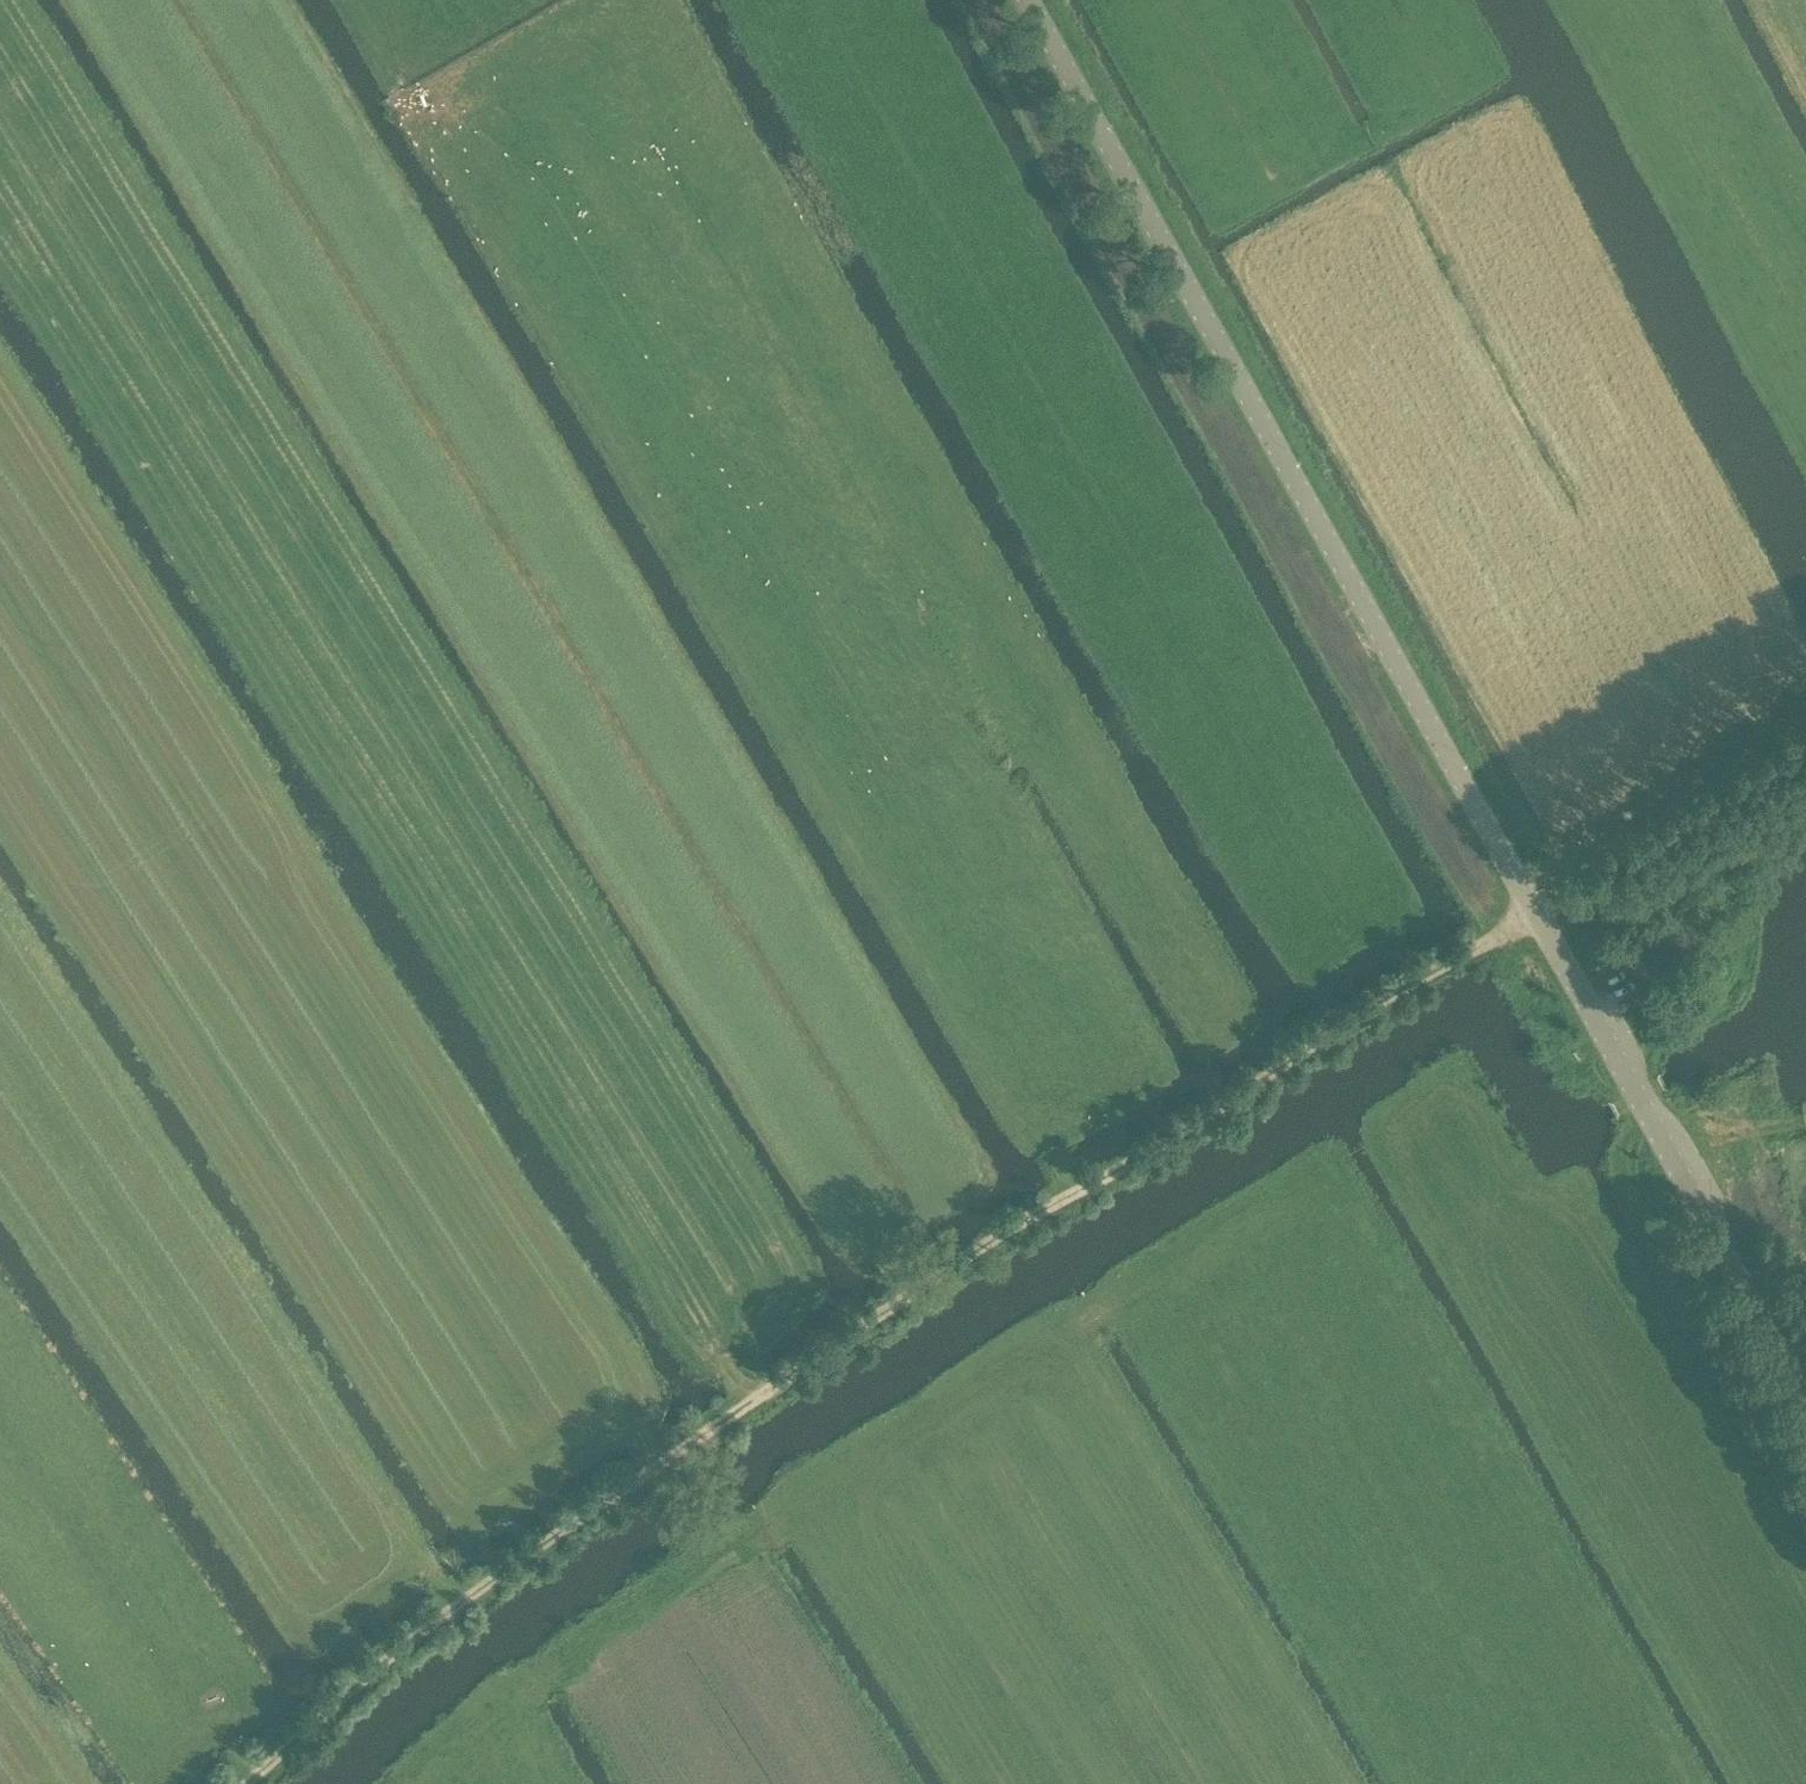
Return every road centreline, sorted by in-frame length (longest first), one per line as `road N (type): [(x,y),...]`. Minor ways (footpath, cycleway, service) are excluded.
road 1 (track): [(246,1783),(413,1638),(716,1425),(1038,1213),(1113,1175),(1805,734)]
road 2 (unclassified): [(1027,0),(1536,911)]
road 3 (unclassified): [(1805,1400),(1536,911)]

